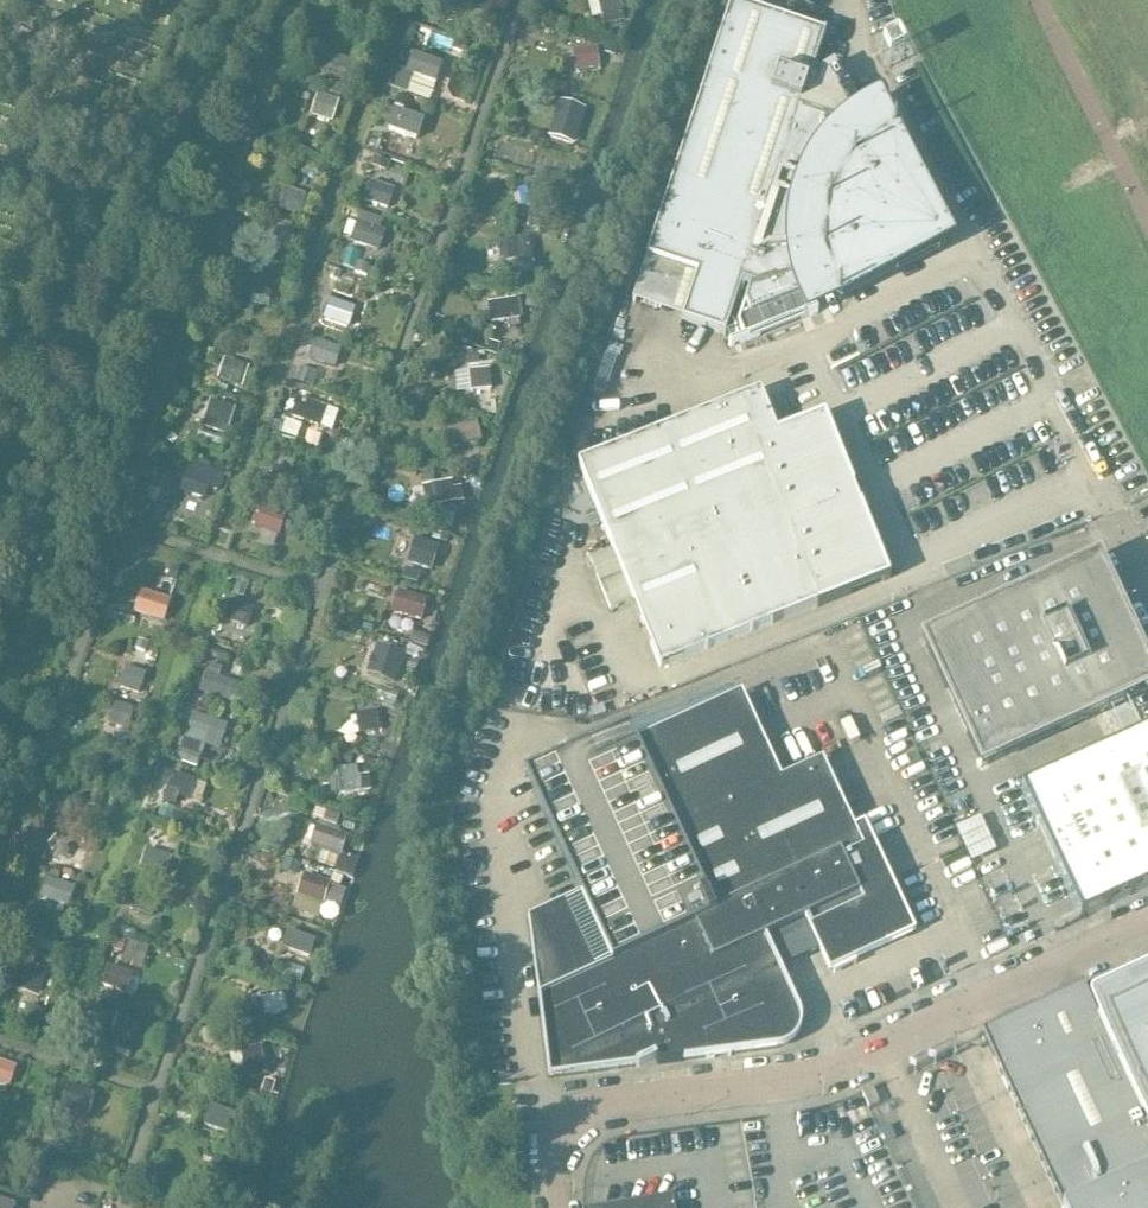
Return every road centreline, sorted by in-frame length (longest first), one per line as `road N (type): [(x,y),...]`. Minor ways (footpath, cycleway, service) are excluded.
road 1 (unclassified): [(559,1207),(553,1151),(565,1122),(589,1109),(838,1078),(1147,929)]
road 2 (unclassified): [(1088,470),(940,545),(880,551),(801,416),(788,360),(980,256)]
road 3 (unclassified): [(1088,470),(980,256)]
road 4 (unclassified): [(1147,592),(1088,470)]

